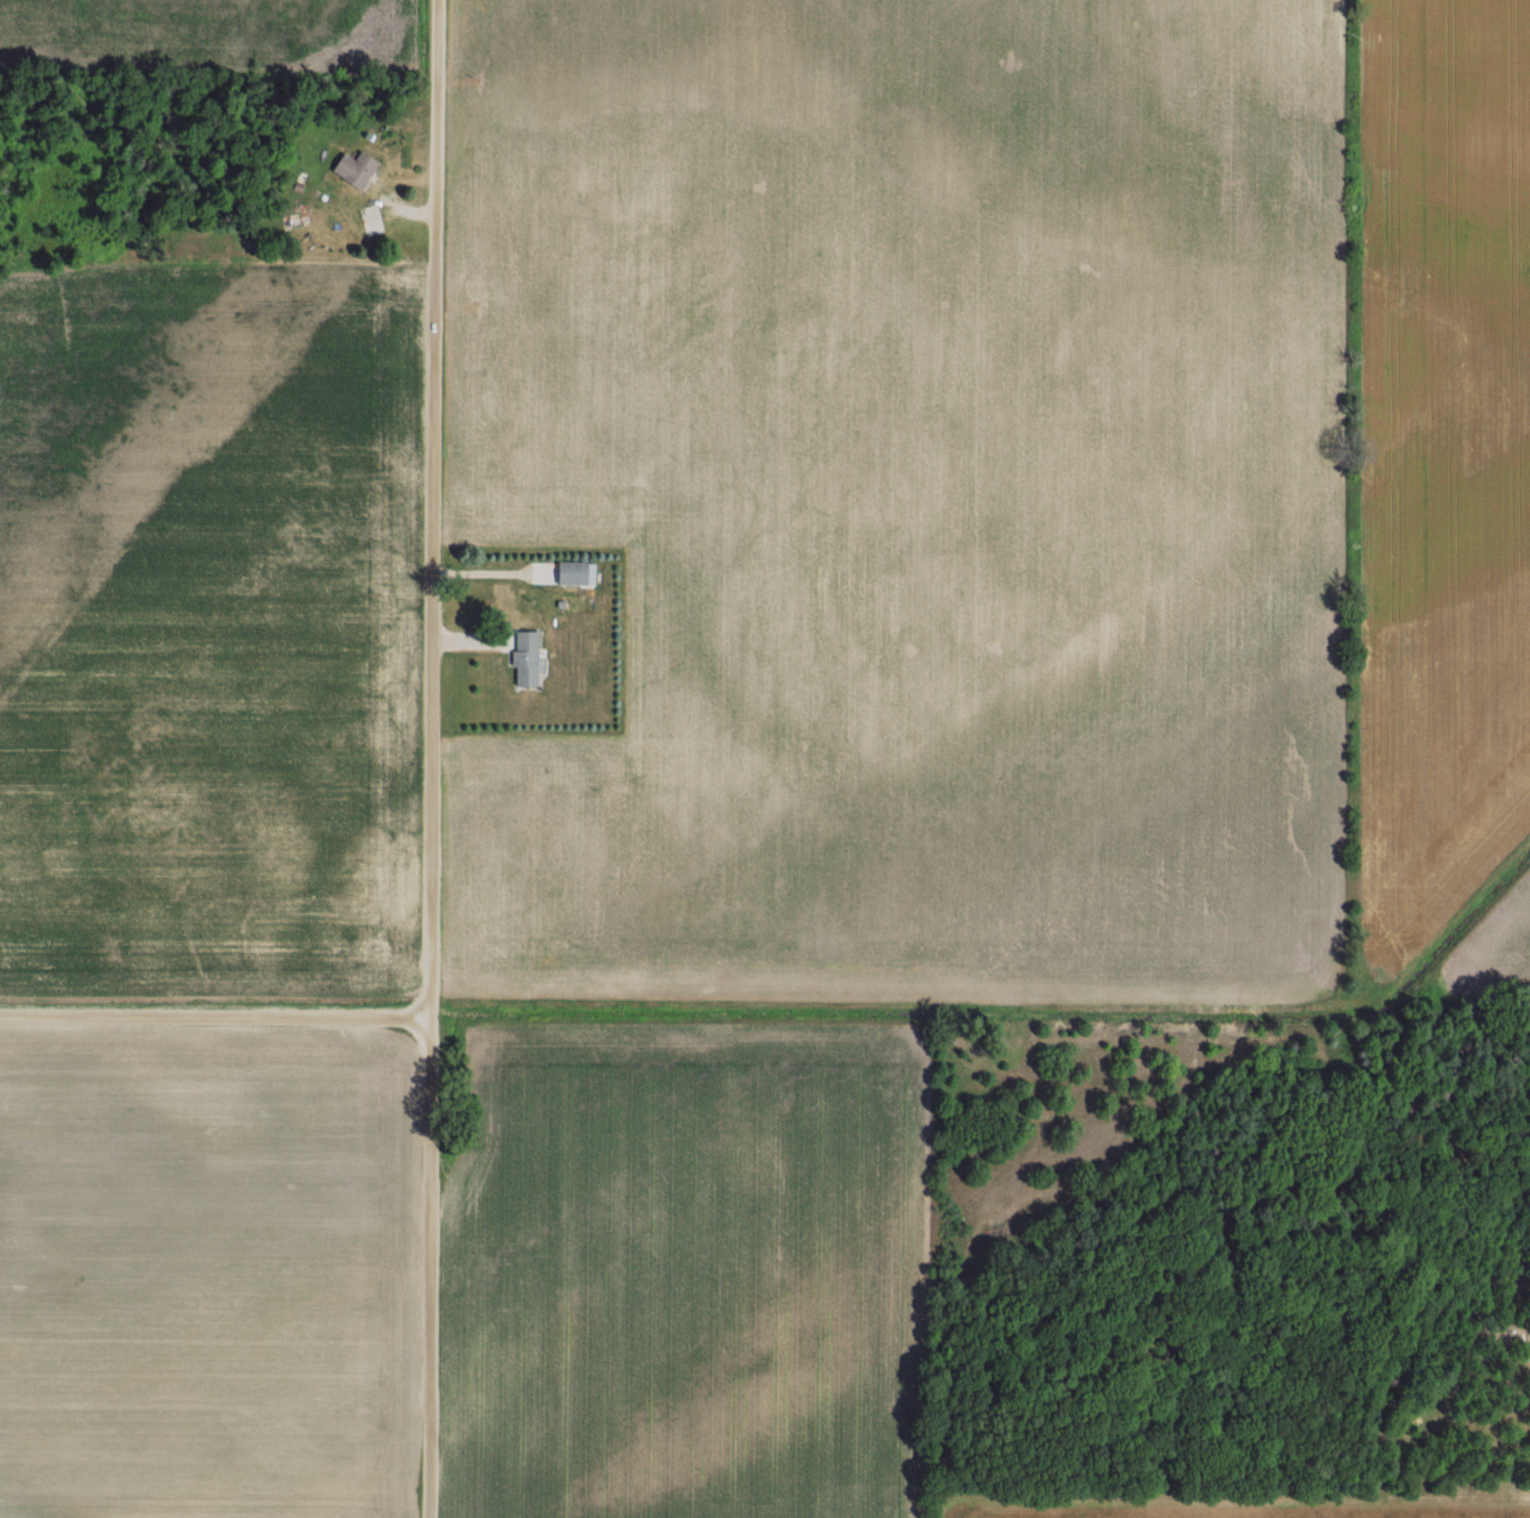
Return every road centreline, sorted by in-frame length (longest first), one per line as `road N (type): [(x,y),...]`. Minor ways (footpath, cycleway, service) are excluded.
road 1 (residential): [(427,1517),(437,0)]
road 2 (residential): [(430,1018),(0,1013)]

